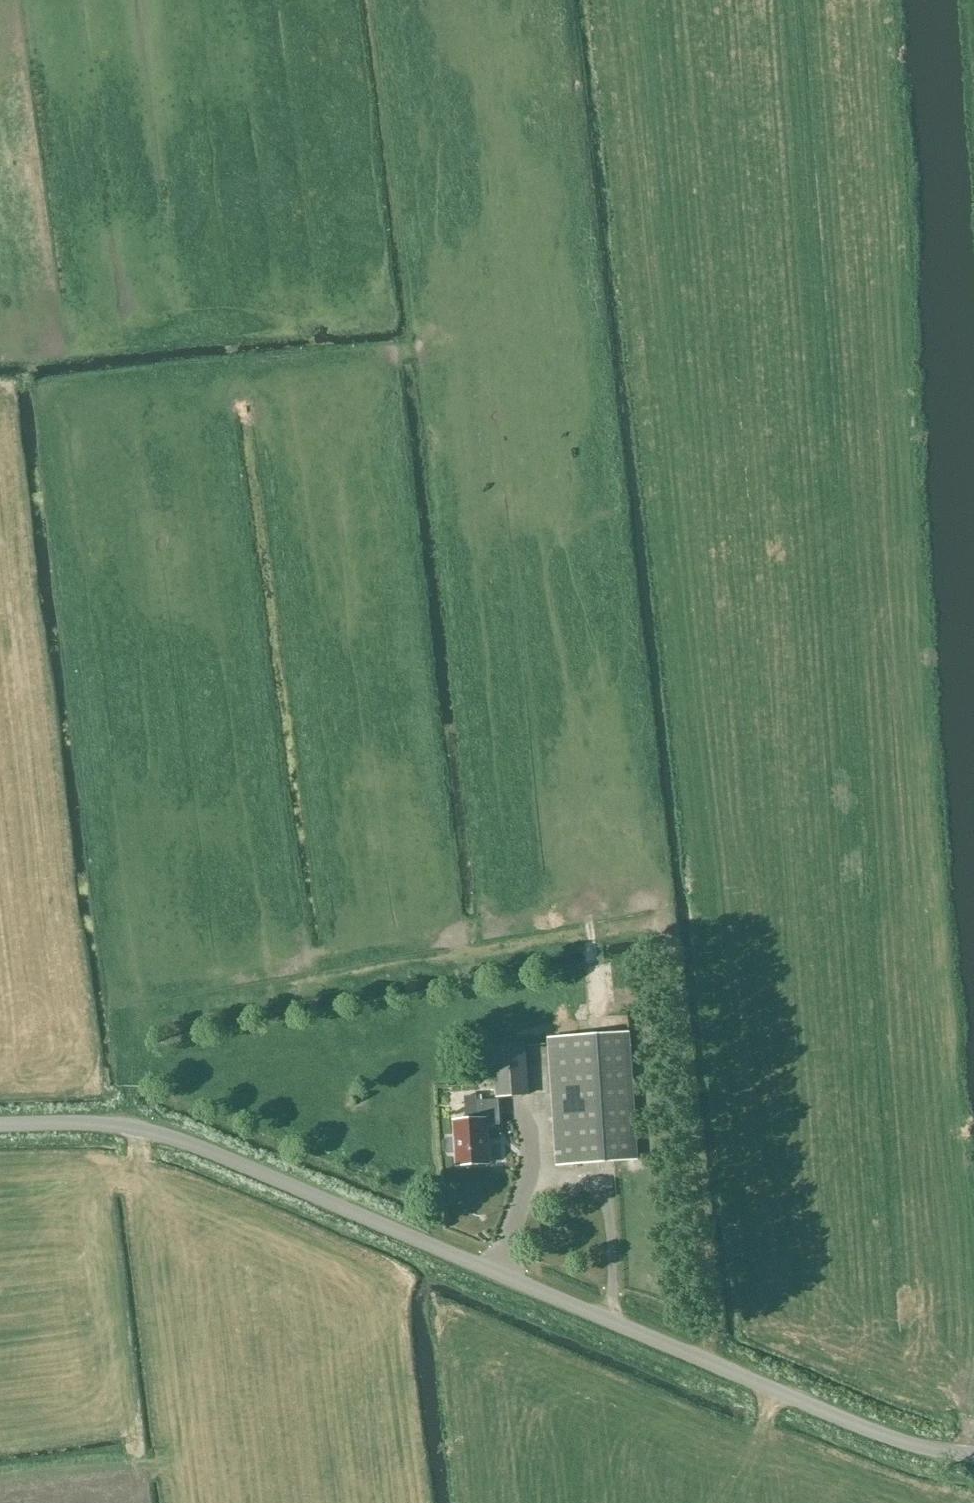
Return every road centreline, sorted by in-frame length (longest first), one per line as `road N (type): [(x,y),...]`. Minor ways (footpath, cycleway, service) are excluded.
road 1 (unclassified): [(973,1459),(902,1446),(201,1151),(119,1128),(0,1124)]

